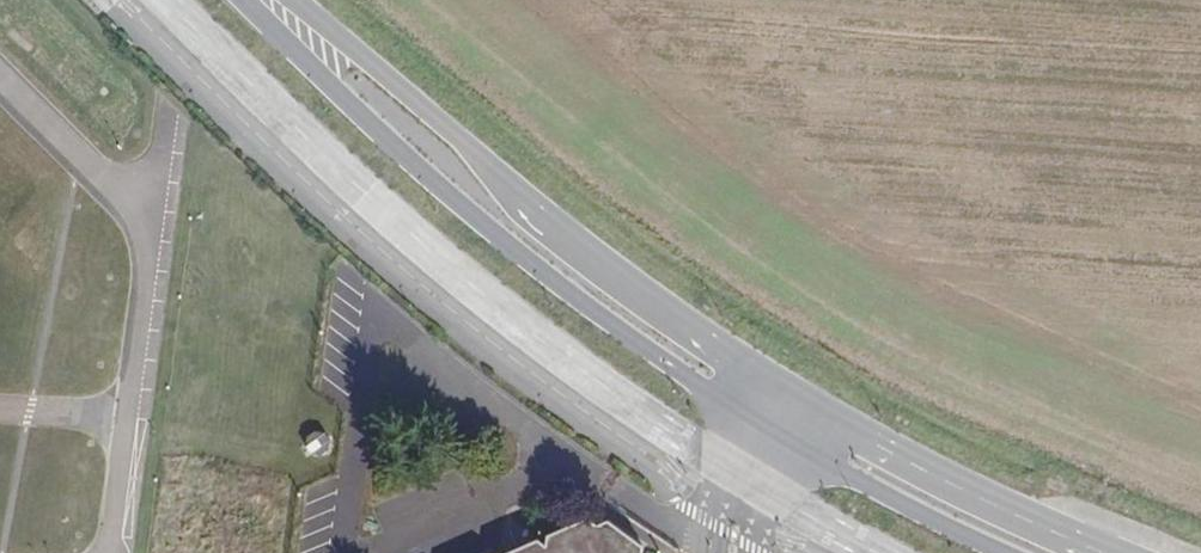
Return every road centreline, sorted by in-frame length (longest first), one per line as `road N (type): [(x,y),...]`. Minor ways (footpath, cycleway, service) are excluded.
road 1 (secondary): [(1103,552),(913,464),(800,399),(554,231),(296,0)]
road 2 (secondary): [(244,0),(467,212),(591,309),(851,478),(1005,552)]

